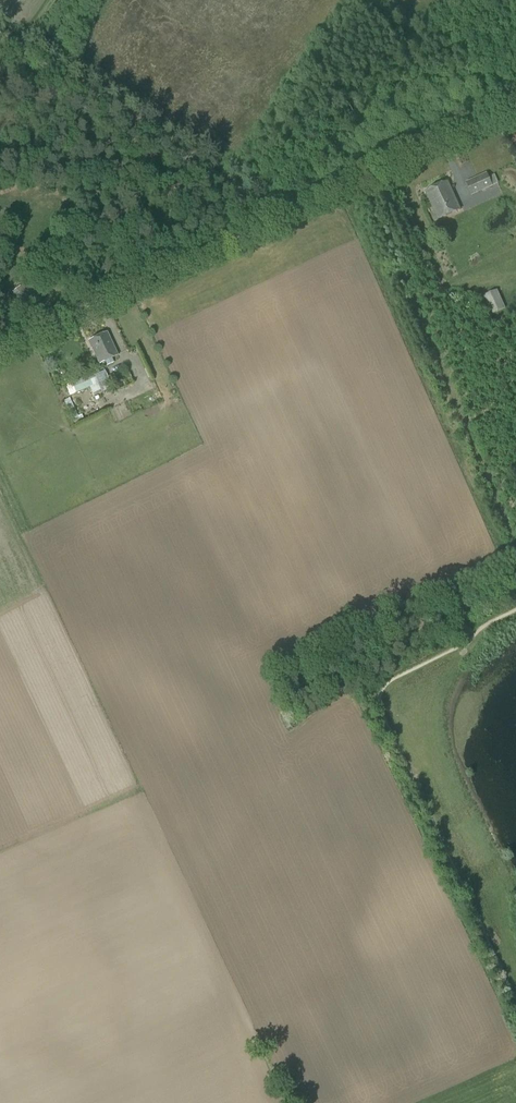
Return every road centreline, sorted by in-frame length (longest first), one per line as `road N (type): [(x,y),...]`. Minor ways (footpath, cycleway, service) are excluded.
road 1 (unclassified): [(273,224),(0,42)]
road 2 (unclassified): [(0,350),(273,224)]
road 3 (unclassified): [(273,224),(515,107)]

